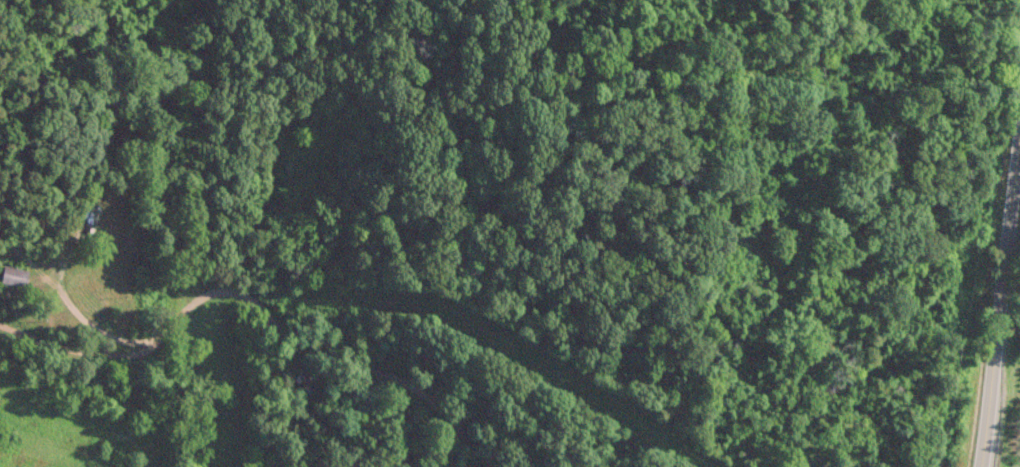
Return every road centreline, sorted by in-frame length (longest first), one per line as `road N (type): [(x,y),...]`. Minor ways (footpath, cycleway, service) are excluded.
road 1 (residential): [(0,347),(109,367),(151,358),(178,316),(196,308),(246,308),(365,387),(452,466)]
road 2 (secondary): [(964,466),(1019,113)]

